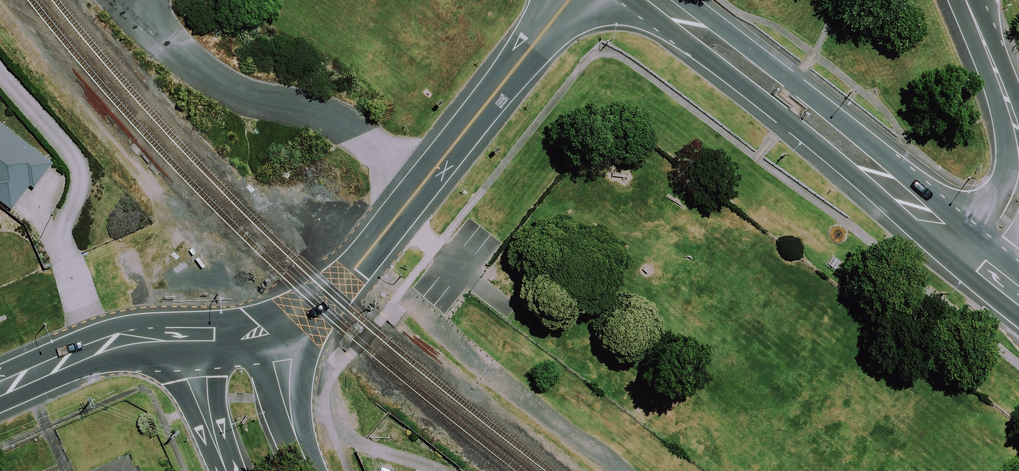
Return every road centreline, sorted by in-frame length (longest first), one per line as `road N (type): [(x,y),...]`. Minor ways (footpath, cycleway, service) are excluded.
road 1 (secondary): [(978,258),(659,0)]
road 2 (tertiary): [(323,310),(569,0)]
road 3 (tertiary): [(190,338),(106,347),(0,389)]
road 4 (tertiary): [(323,310),(303,356),(300,394),(310,470)]
road 5 (tertiary): [(246,336),(309,470)]
road 6 (unclassified): [(966,0),(1018,133)]
road 7 (tertiary): [(228,470),(208,423),(190,338)]

